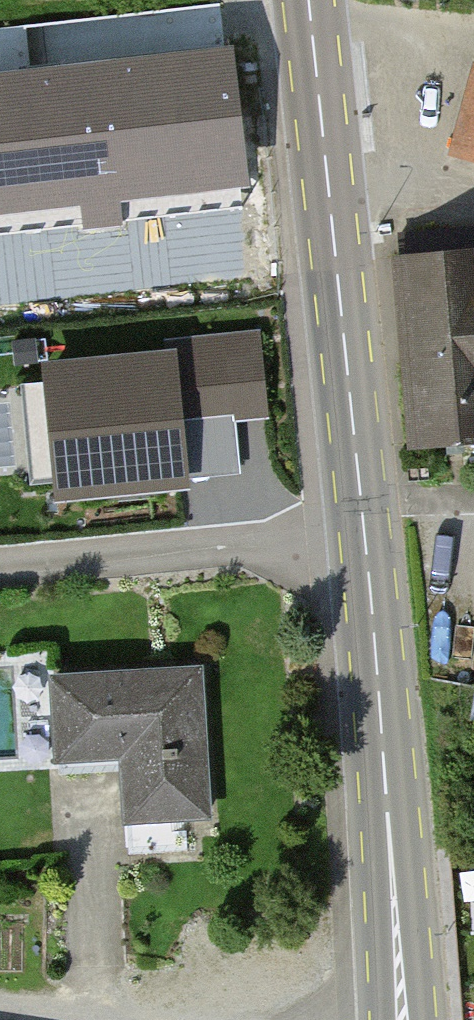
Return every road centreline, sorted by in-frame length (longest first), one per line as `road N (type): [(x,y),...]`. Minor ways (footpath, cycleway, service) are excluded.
road 1 (secondary): [(363,520),(308,0)]
road 2 (secondary): [(404,1019),(363,520)]
road 3 (residential): [(363,520),(316,539),(0,570)]
road 4 (track): [(473,199),(442,191),(331,202)]

